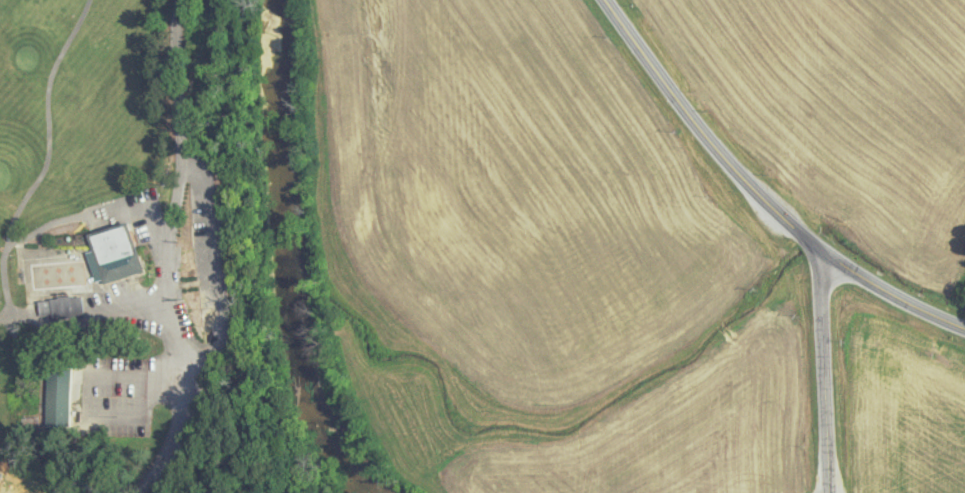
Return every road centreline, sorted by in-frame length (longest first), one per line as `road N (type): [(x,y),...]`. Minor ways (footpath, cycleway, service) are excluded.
road 1 (primary): [(608,0),(718,155),(766,202),(881,288),(964,326)]
road 2 (secondary): [(827,492),(818,247)]
road 3 (residential): [(190,170),(203,181),(217,314),(195,357)]
road 4 (residential): [(190,170),(174,161),(181,0)]
road 5 (residential): [(195,357),(79,492)]

